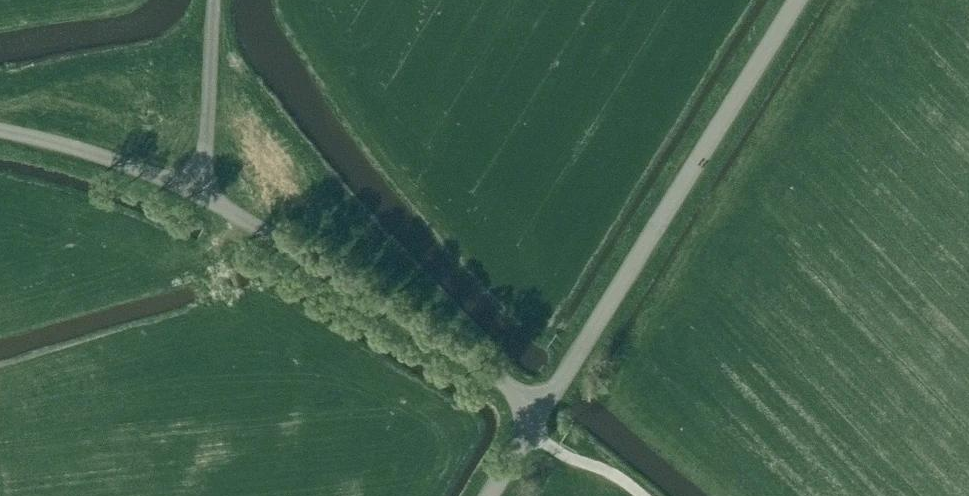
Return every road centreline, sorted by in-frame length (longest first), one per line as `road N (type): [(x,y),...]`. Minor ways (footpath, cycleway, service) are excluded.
road 1 (tertiary): [(542,412),(799,0)]
road 2 (unclassified): [(542,412),(200,197)]
road 3 (unclassified): [(0,137),(200,197)]
road 4 (unclassified): [(200,197),(214,0)]
road 5 (track): [(529,433),(643,495)]

